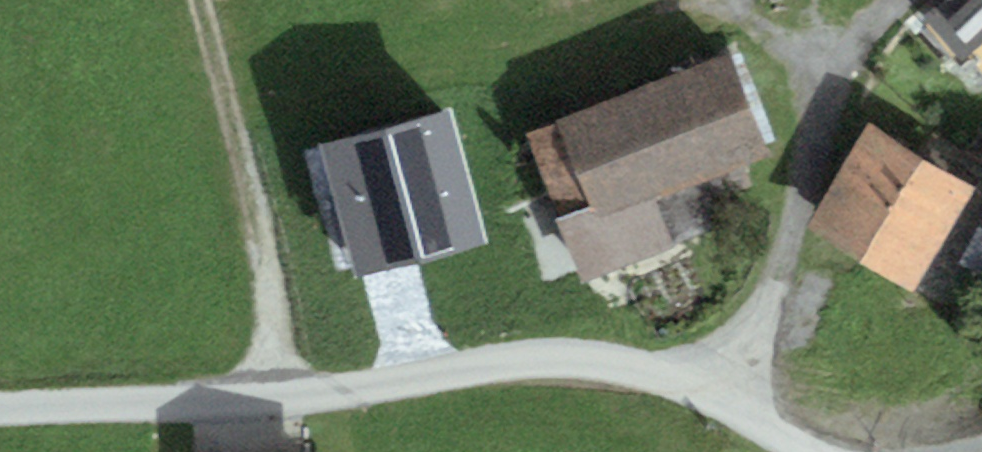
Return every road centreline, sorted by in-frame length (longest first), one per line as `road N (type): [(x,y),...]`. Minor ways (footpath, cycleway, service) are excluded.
road 1 (unclassified): [(0,410),(274,399),(578,360),(678,378),(724,403)]
road 2 (residential): [(724,403),(843,61),(860,36),(905,0)]
road 3 (track): [(274,399),(268,255),(202,0)]

